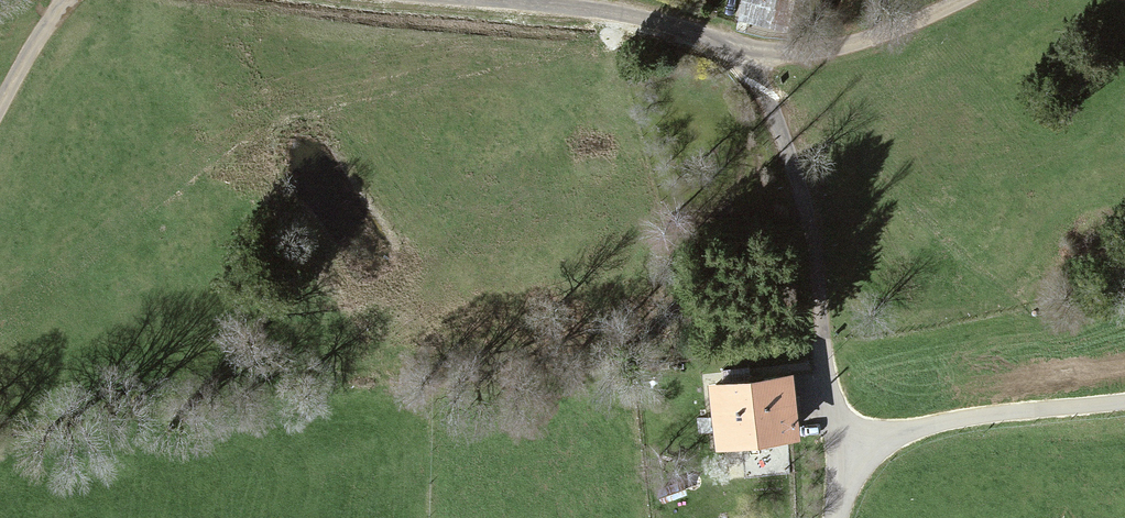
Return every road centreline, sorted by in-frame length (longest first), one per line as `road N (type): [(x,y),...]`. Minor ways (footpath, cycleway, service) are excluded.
road 1 (unclassified): [(842,444),(805,209),(769,107),(744,63),(718,43),(650,19),(477,0)]
road 2 (unclassified): [(842,444),(970,417),(1124,403)]
road 3 (unclassified): [(0,106),(63,0)]

